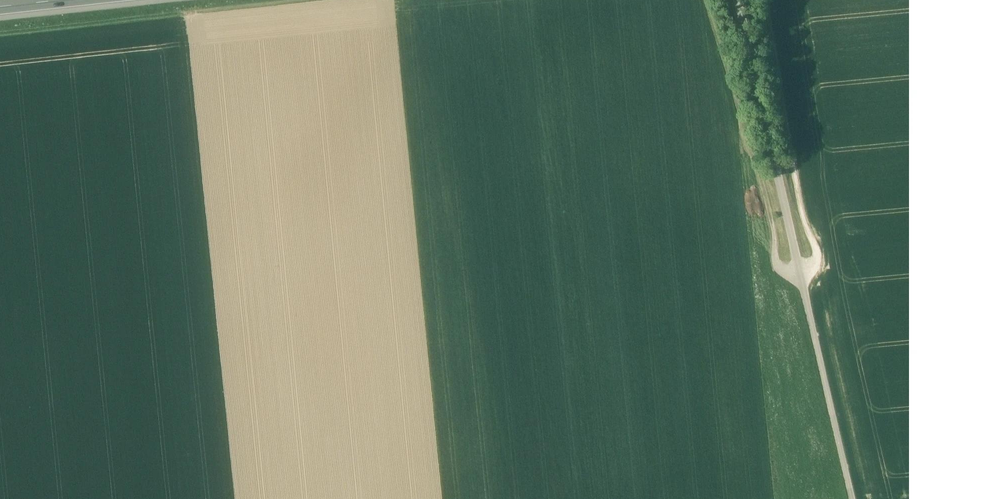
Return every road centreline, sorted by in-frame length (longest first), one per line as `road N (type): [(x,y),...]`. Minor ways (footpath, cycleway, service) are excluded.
road 1 (track): [(741,0),(853,498)]
road 2 (track): [(707,0),(773,228),(777,263),(790,274),(808,271),(818,253),(794,169)]
road 3 (track): [(0,35),(307,0)]
road 4 (track): [(768,0),(794,169)]

